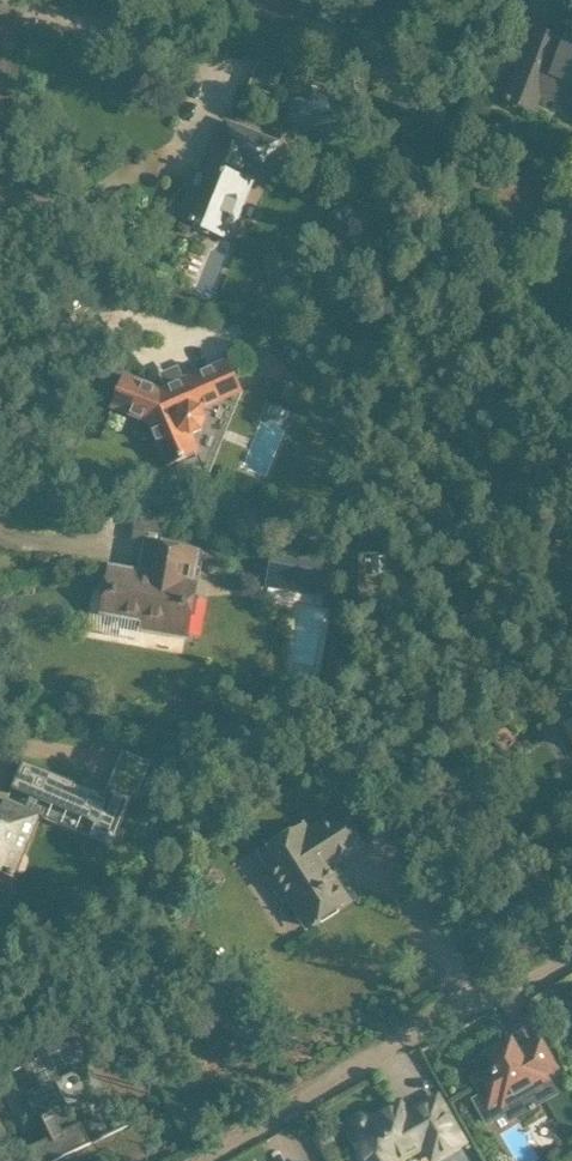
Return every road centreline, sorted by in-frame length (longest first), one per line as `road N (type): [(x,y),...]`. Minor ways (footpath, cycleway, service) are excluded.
road 1 (track): [(204,1160),(571,945)]

